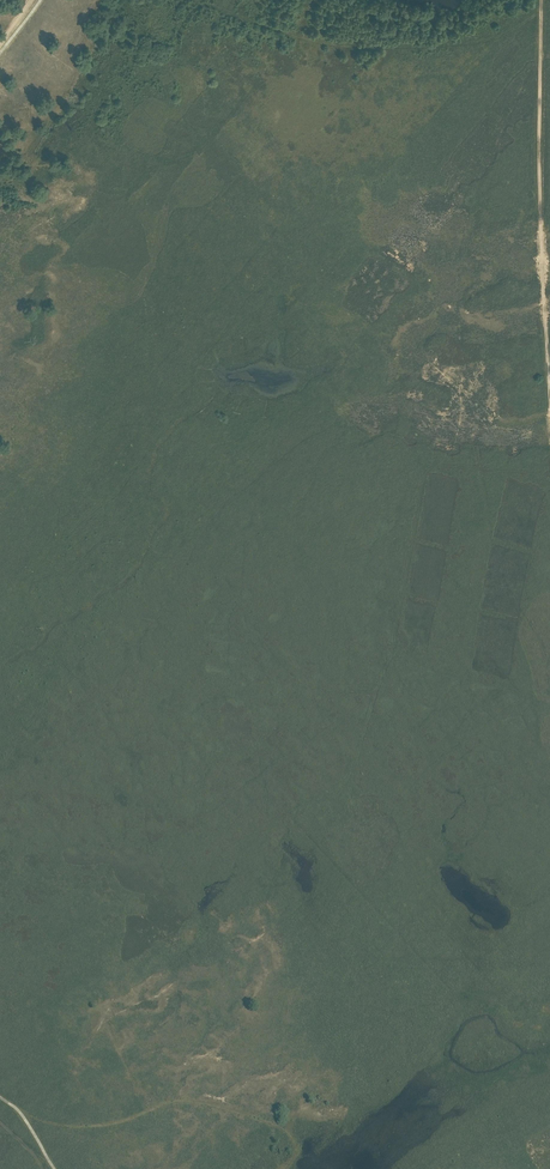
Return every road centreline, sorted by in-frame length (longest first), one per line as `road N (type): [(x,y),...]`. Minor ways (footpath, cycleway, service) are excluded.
road 1 (track): [(549,380),(541,218),(542,0)]

